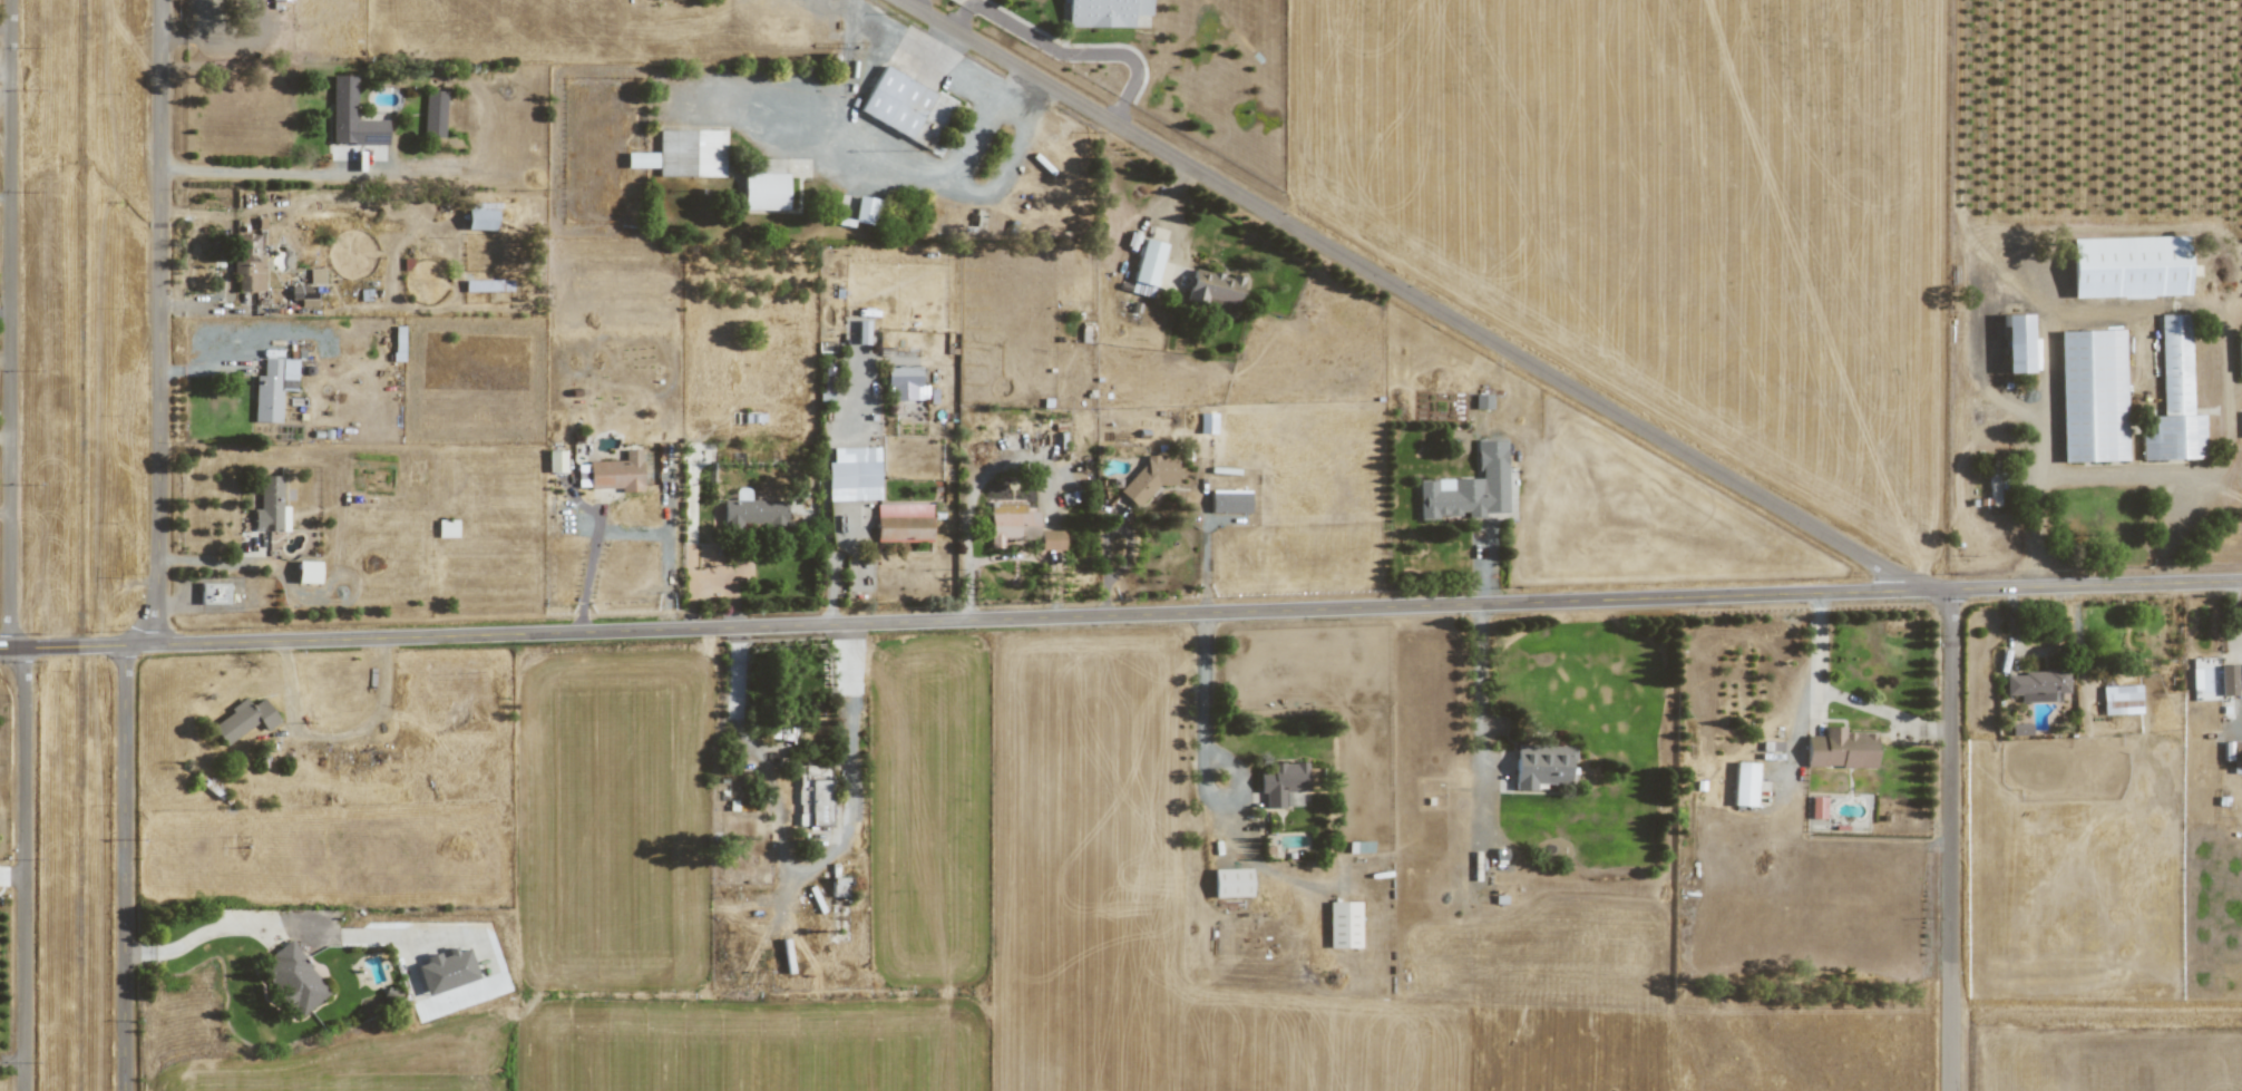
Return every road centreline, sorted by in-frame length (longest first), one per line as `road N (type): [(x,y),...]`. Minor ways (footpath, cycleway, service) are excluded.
road 1 (residential): [(0,648),(2241,581)]
road 2 (residential): [(1923,591),(900,0)]
road 3 (residential): [(11,0),(9,647)]
road 4 (residential): [(162,0),(158,643)]
road 5 (residential): [(1952,1090),(1952,590)]
road 6 (residential): [(125,644),(125,1090)]
road 7 (residential): [(25,647),(25,1090)]

